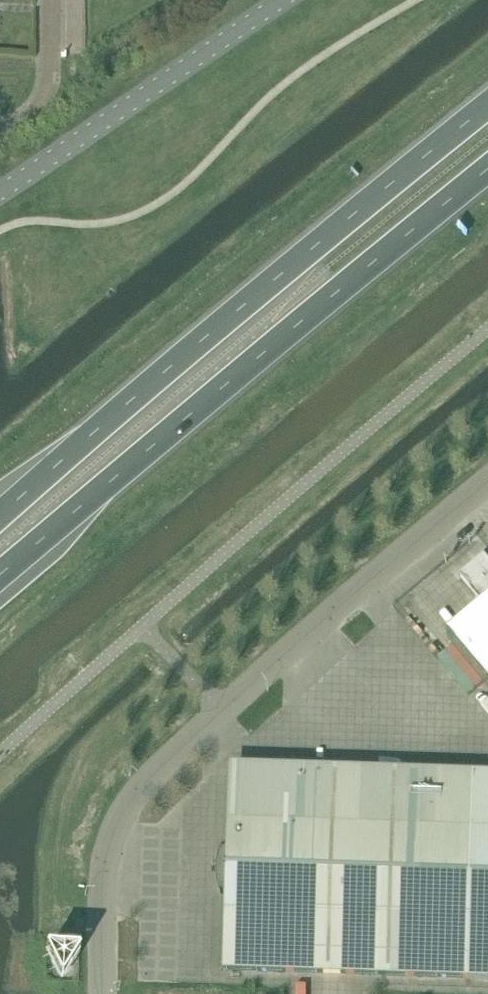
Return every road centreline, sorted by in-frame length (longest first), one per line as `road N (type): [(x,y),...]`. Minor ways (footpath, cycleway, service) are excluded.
road 1 (unclassified): [(102,993),(103,878),(125,811),(176,754),(487,484)]
road 2 (trunk): [(487,106),(0,515)]
road 3 (trunk): [(0,573),(487,168)]
road 4 (unclassified): [(284,0),(0,193)]
road 5 (residential): [(0,130),(28,119),(44,100),(51,0)]

